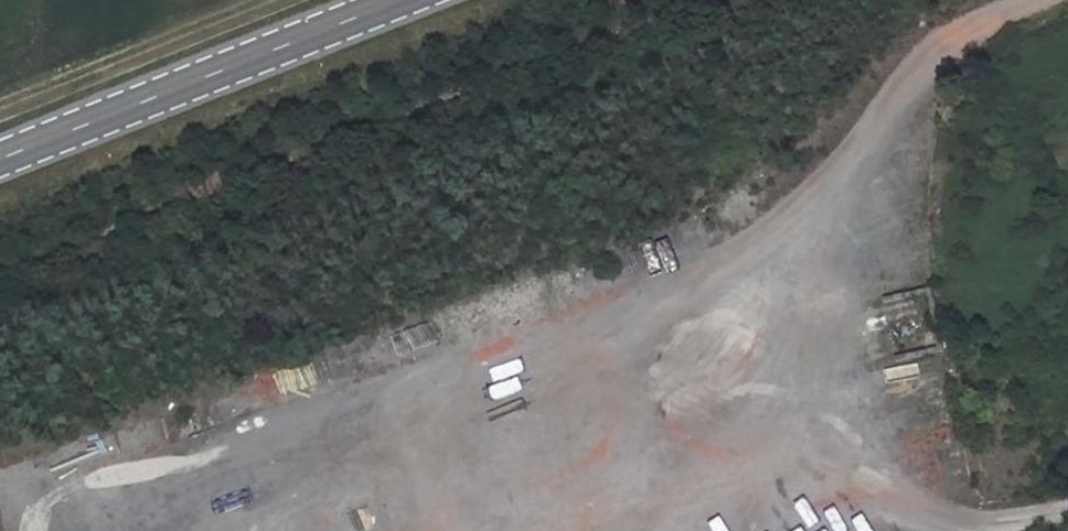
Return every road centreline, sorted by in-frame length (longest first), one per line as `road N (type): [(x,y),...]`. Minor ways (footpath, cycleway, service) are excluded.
road 1 (secondary): [(0,165),(418,0)]

